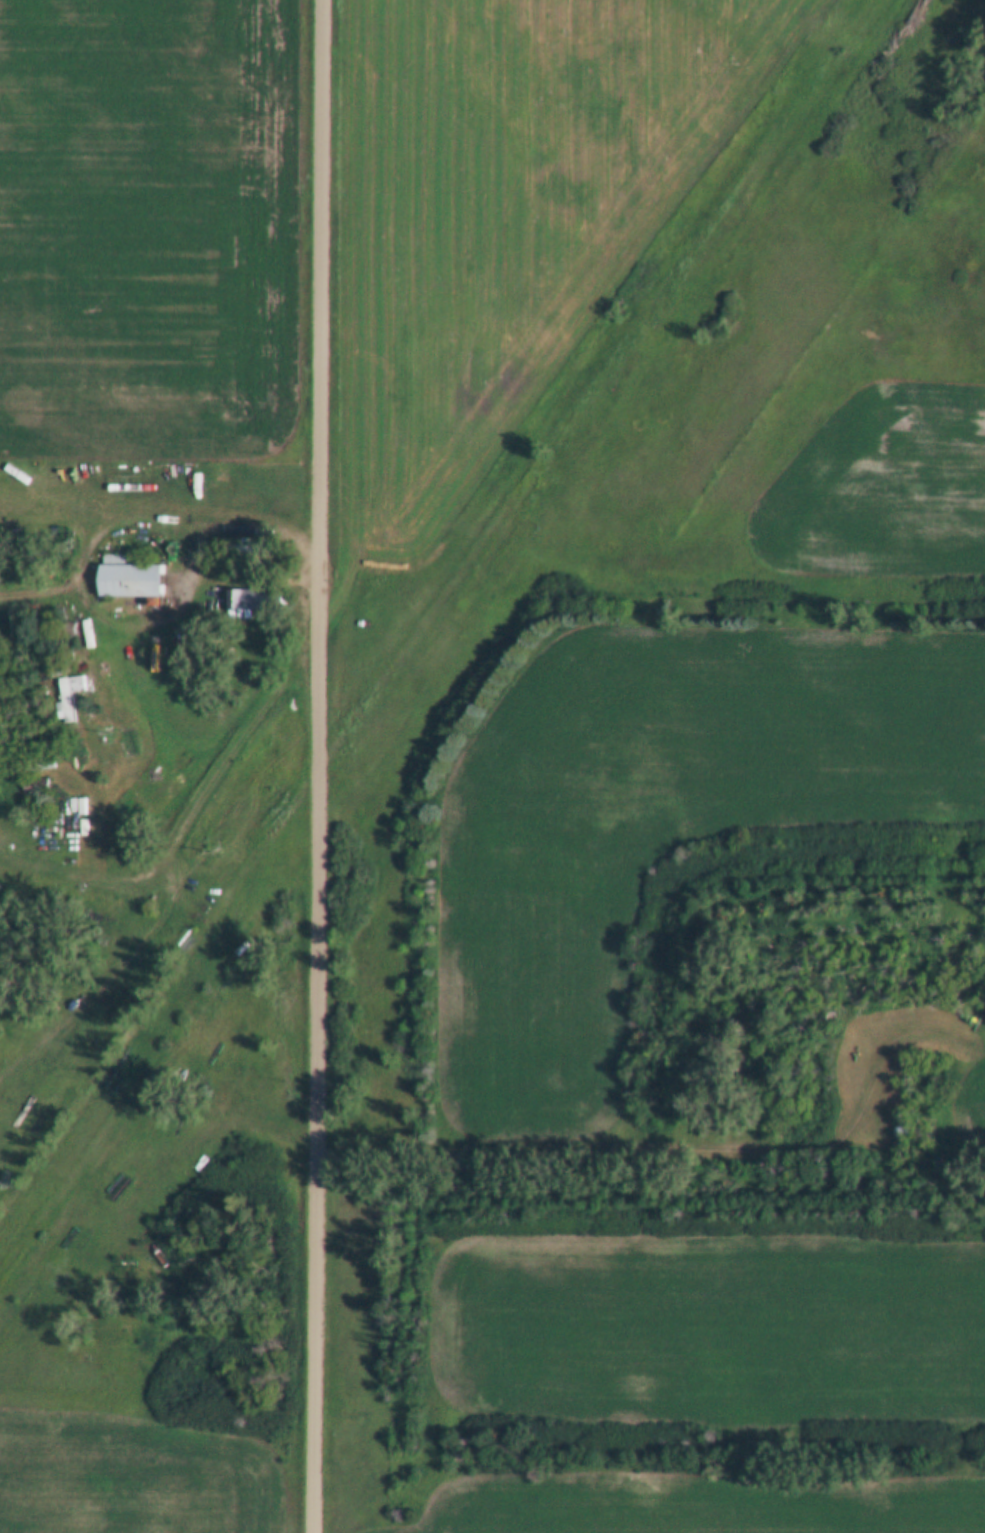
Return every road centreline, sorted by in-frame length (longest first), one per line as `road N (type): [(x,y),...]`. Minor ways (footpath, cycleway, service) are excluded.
road 1 (residential): [(326,0),(318,1532)]

